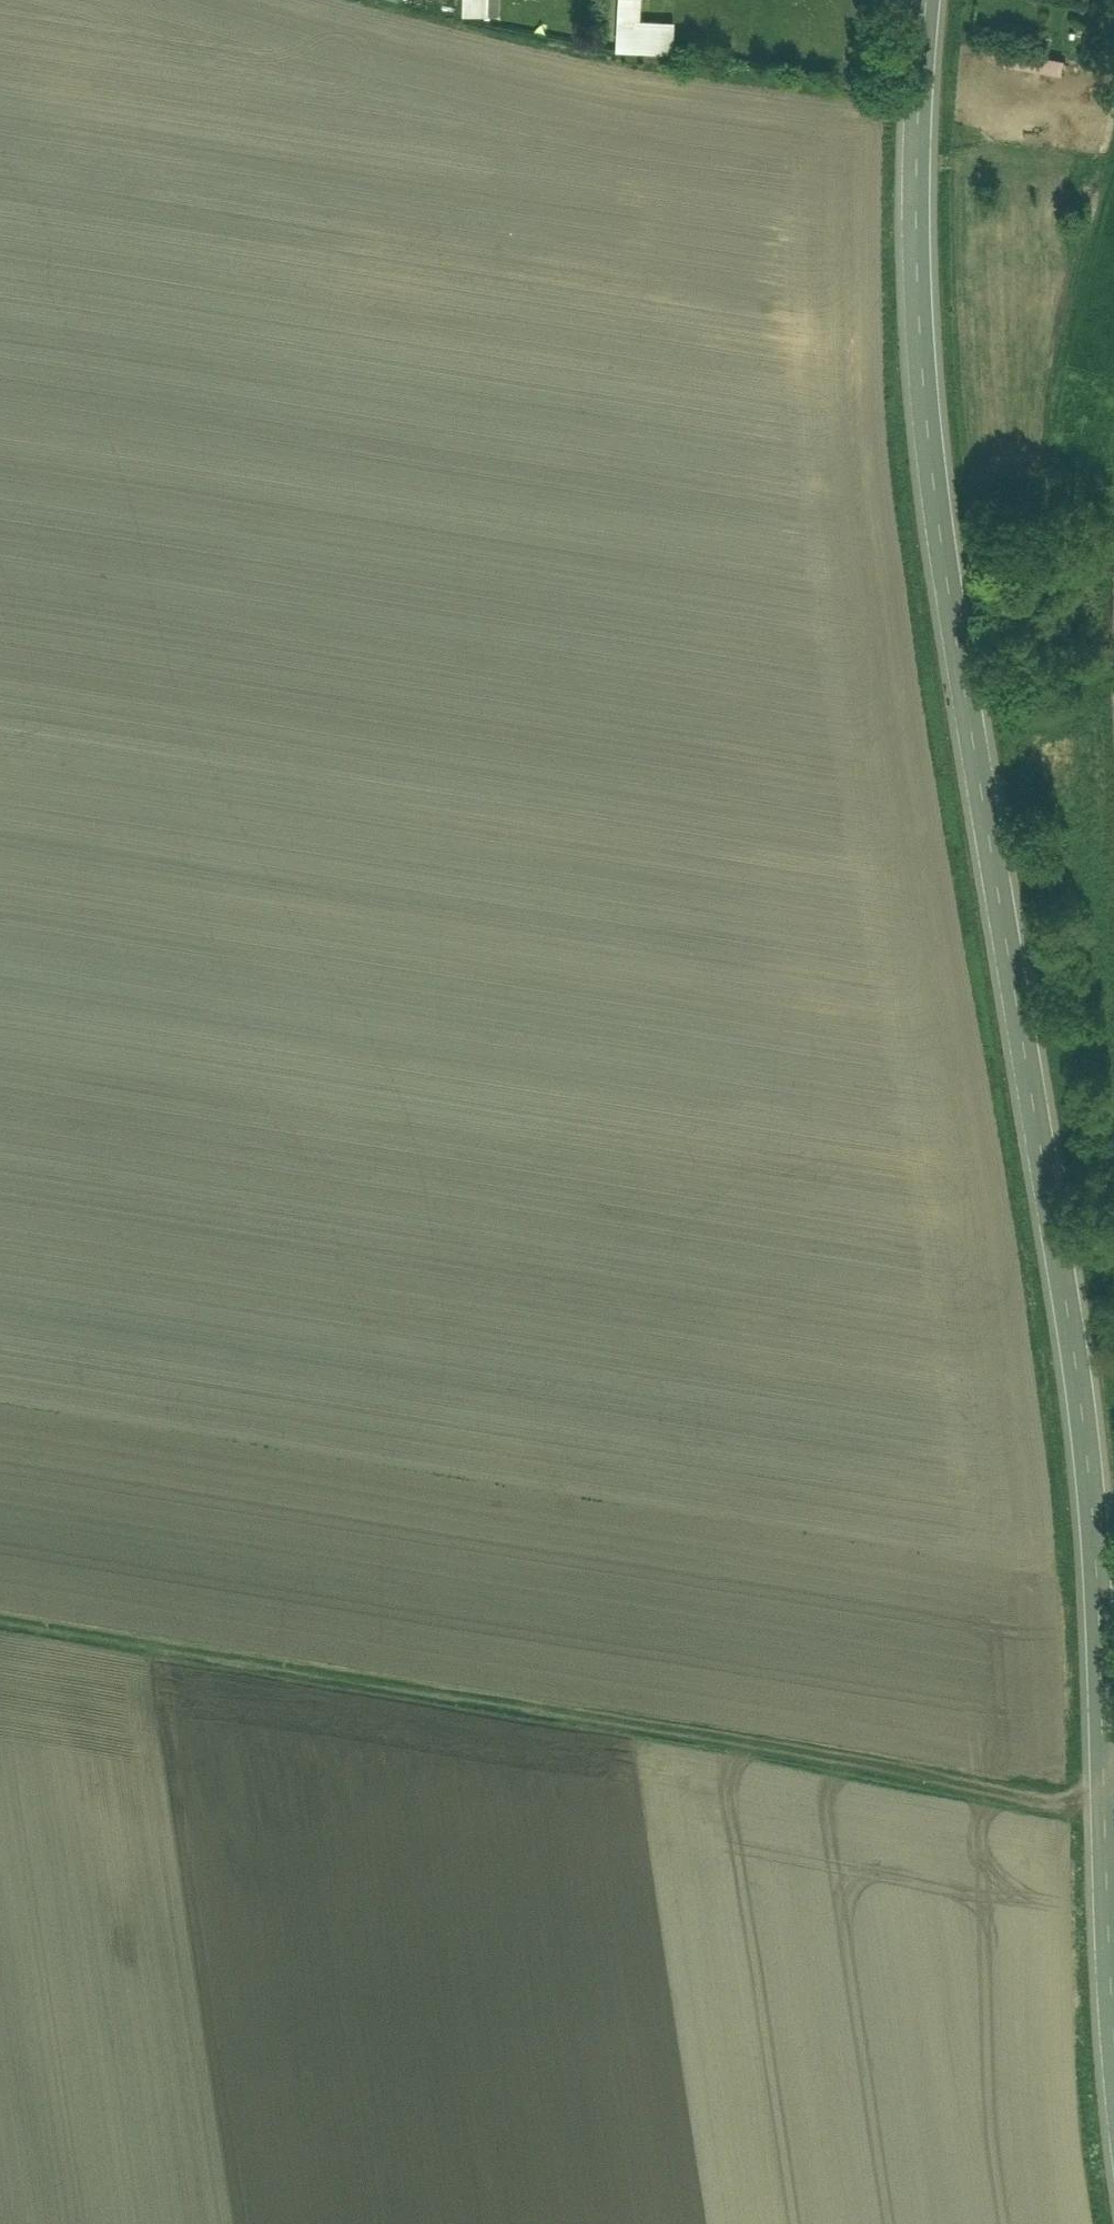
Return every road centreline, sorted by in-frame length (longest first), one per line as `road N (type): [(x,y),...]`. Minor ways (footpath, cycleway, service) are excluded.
road 1 (secondary): [(920,0),(906,82),(907,352),(1064,1272),(1097,1595),(1113,1943)]

